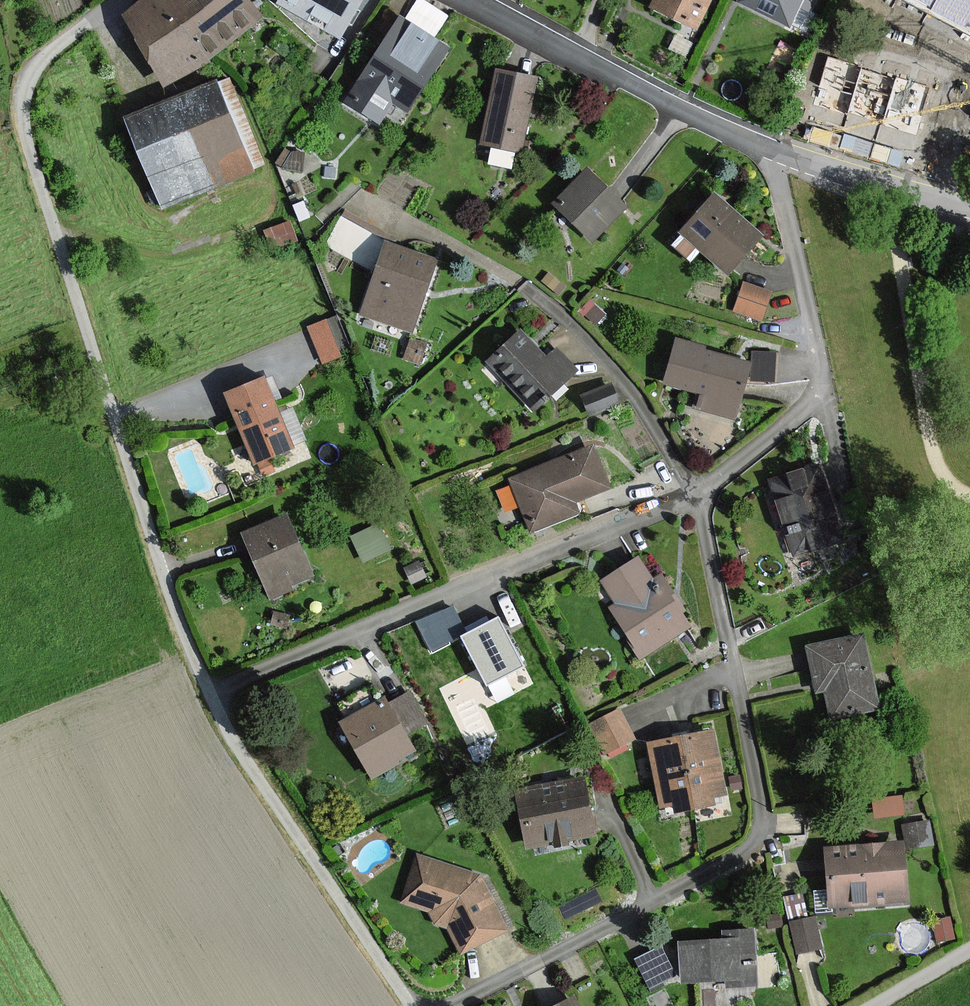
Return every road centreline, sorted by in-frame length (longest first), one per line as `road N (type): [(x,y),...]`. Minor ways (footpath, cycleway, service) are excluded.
road 1 (residential): [(117,0),(32,68),(19,114),(128,472),(210,694)]
road 2 (residential): [(449,1005),(757,842),(753,768),(696,492)]
road 3 (residential): [(696,492),(210,694)]
road 4 (residential): [(769,148),(819,382),(784,428),(696,492)]
road 5 (residential): [(210,694),(408,1005)]
road 6 (residential): [(470,0),(769,148)]
road 7 (residential): [(696,492),(636,394),(524,285)]
road 8 (residential): [(769,148),(969,208)]
road 9 (track): [(54,234),(145,255),(191,254),(210,244),(221,208)]

